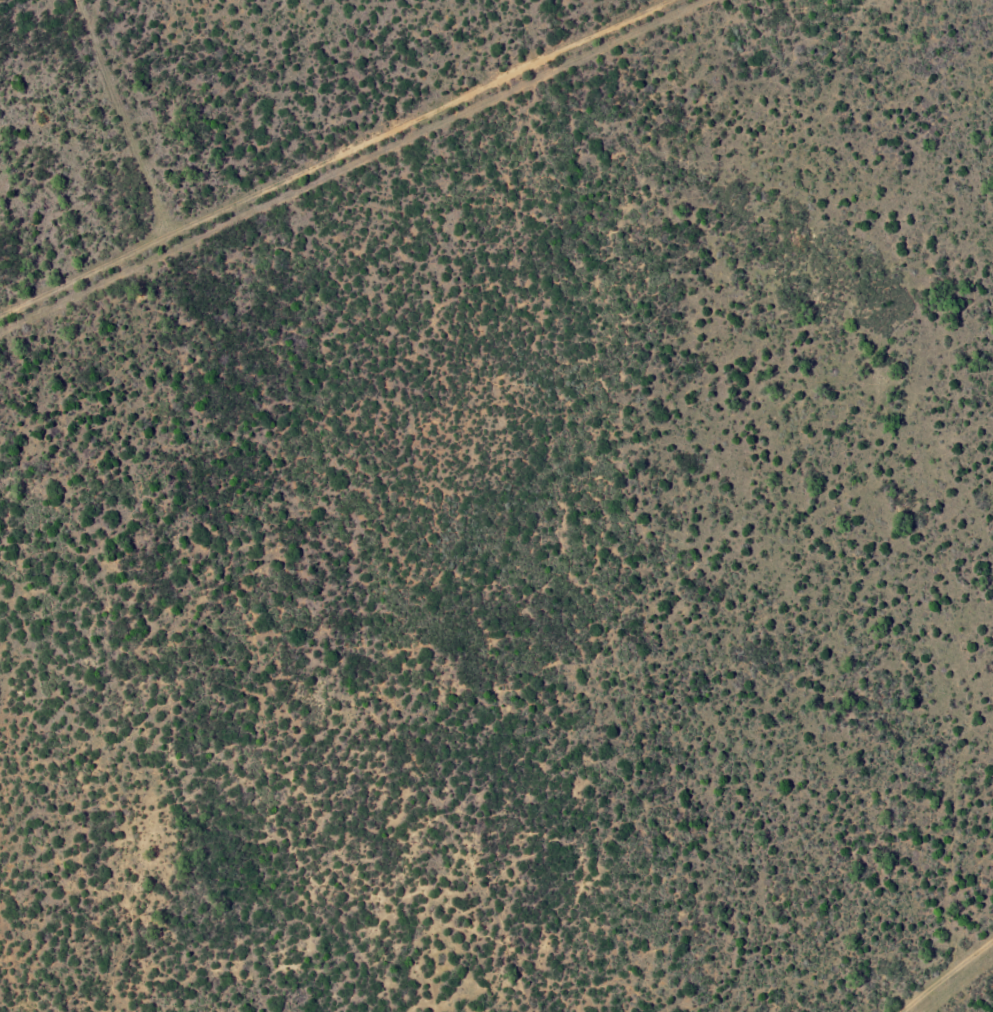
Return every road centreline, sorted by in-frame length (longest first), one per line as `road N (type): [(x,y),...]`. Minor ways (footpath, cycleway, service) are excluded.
road 1 (residential): [(0,341),(293,197),(752,0)]

